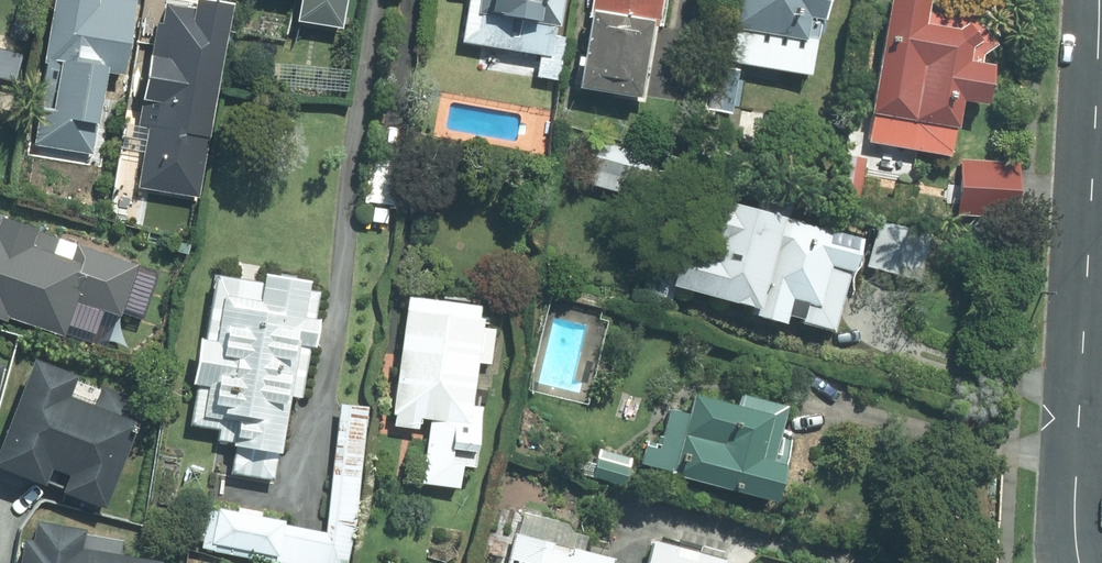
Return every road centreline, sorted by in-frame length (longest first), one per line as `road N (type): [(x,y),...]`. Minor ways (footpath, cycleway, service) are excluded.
road 1 (residential): [(1080,562),(1075,508),(1094,0)]

